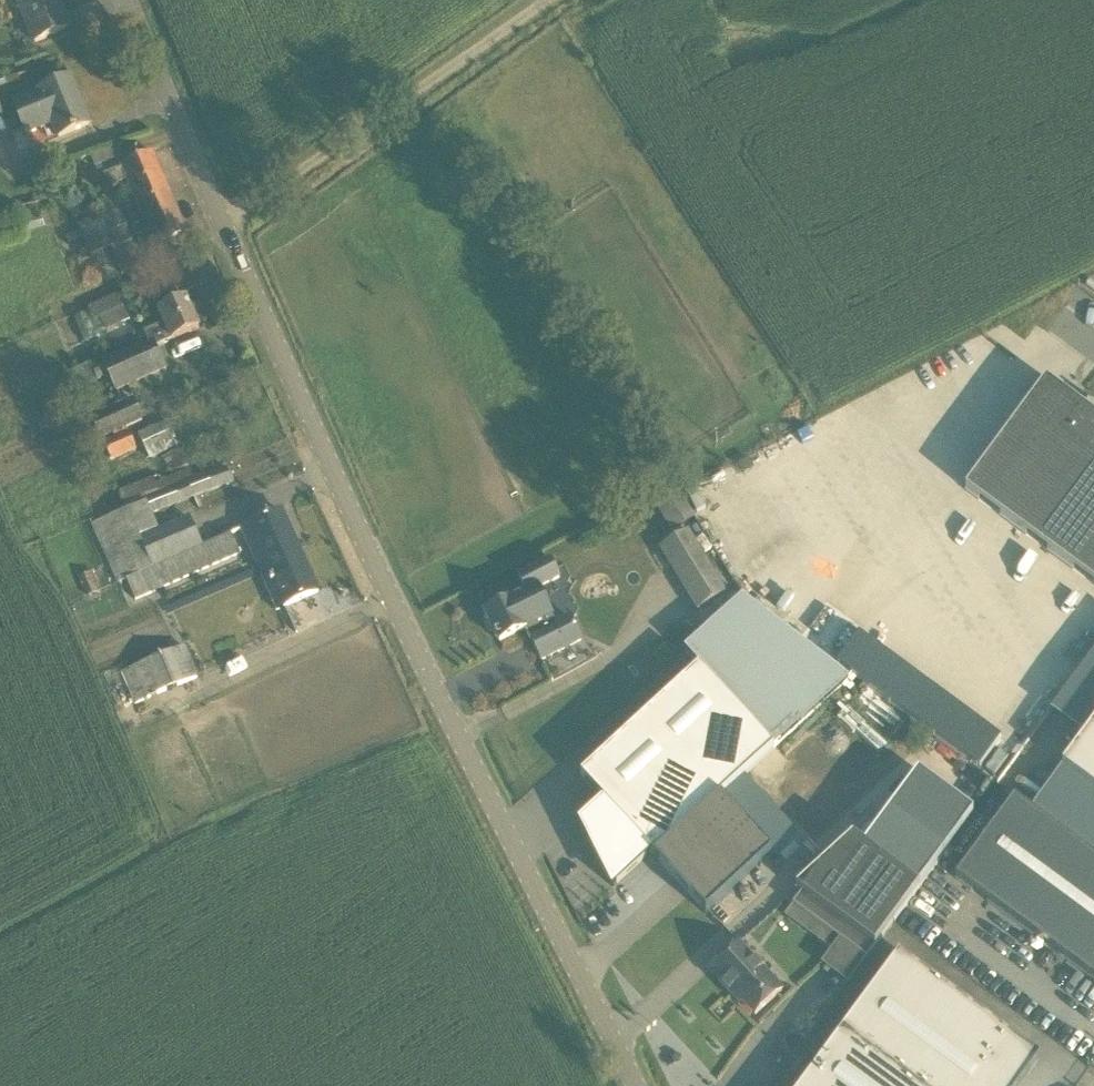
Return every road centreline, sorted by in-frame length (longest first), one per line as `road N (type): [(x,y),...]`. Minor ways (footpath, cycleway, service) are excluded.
road 1 (unclassified): [(633,1085),(432,679),(227,233)]
road 2 (unclassified): [(227,233),(546,0)]
road 3 (unclassified): [(227,233),(127,0)]

